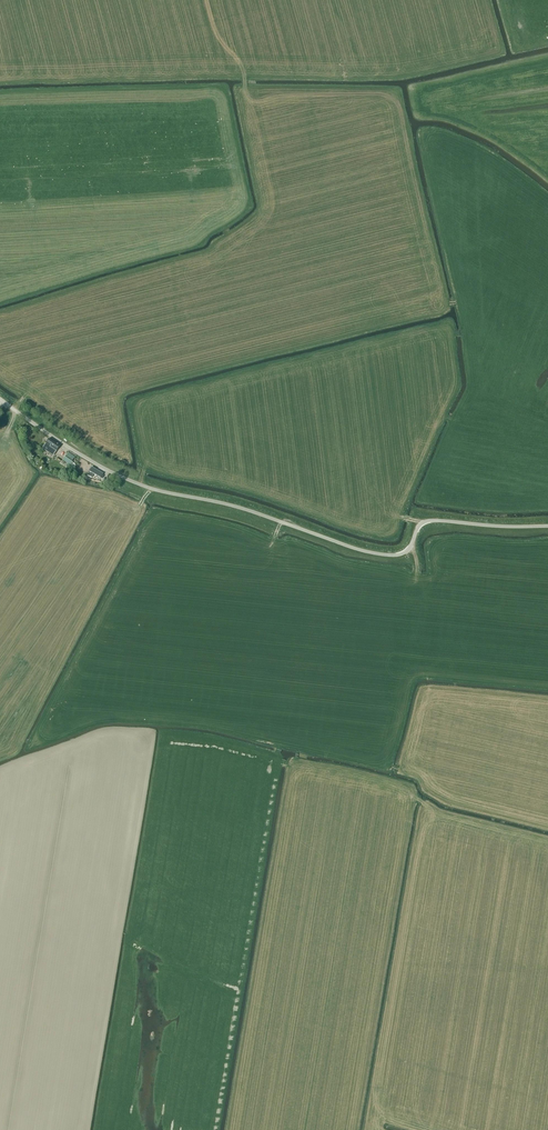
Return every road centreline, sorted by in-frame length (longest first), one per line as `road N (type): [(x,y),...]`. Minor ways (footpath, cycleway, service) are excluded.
road 1 (unclassified): [(547,526),(429,521),(403,554),(370,553),(128,480),(0,399)]

